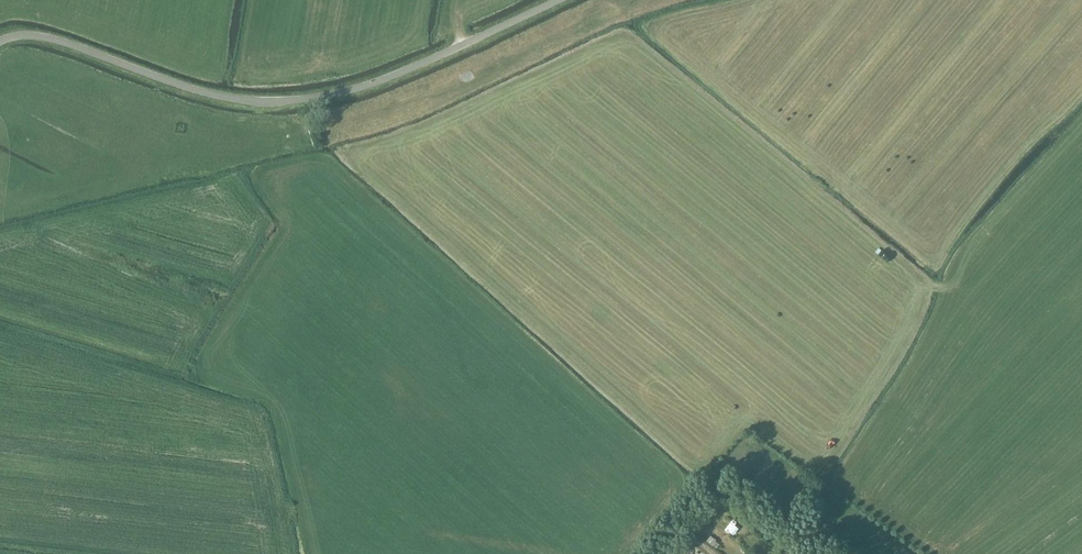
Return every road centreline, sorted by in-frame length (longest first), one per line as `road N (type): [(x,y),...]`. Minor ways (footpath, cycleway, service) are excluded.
road 1 (unclassified): [(568,0),(344,95),(273,103),(189,88),(51,36),(0,42)]

